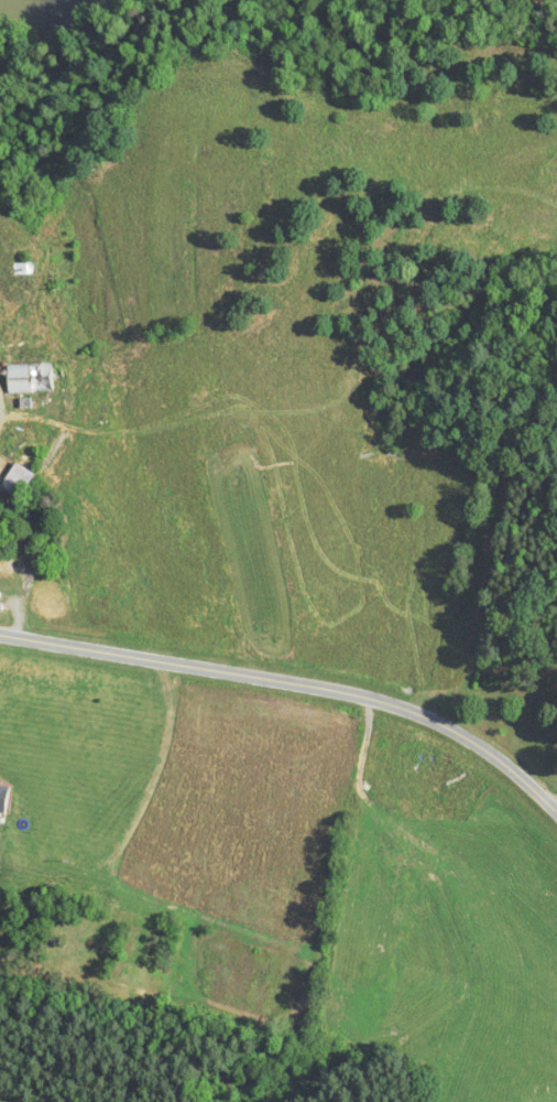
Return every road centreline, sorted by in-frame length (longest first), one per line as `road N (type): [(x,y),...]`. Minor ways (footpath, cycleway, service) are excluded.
road 1 (residential): [(556,816),(487,753),(397,706),(0,635)]

